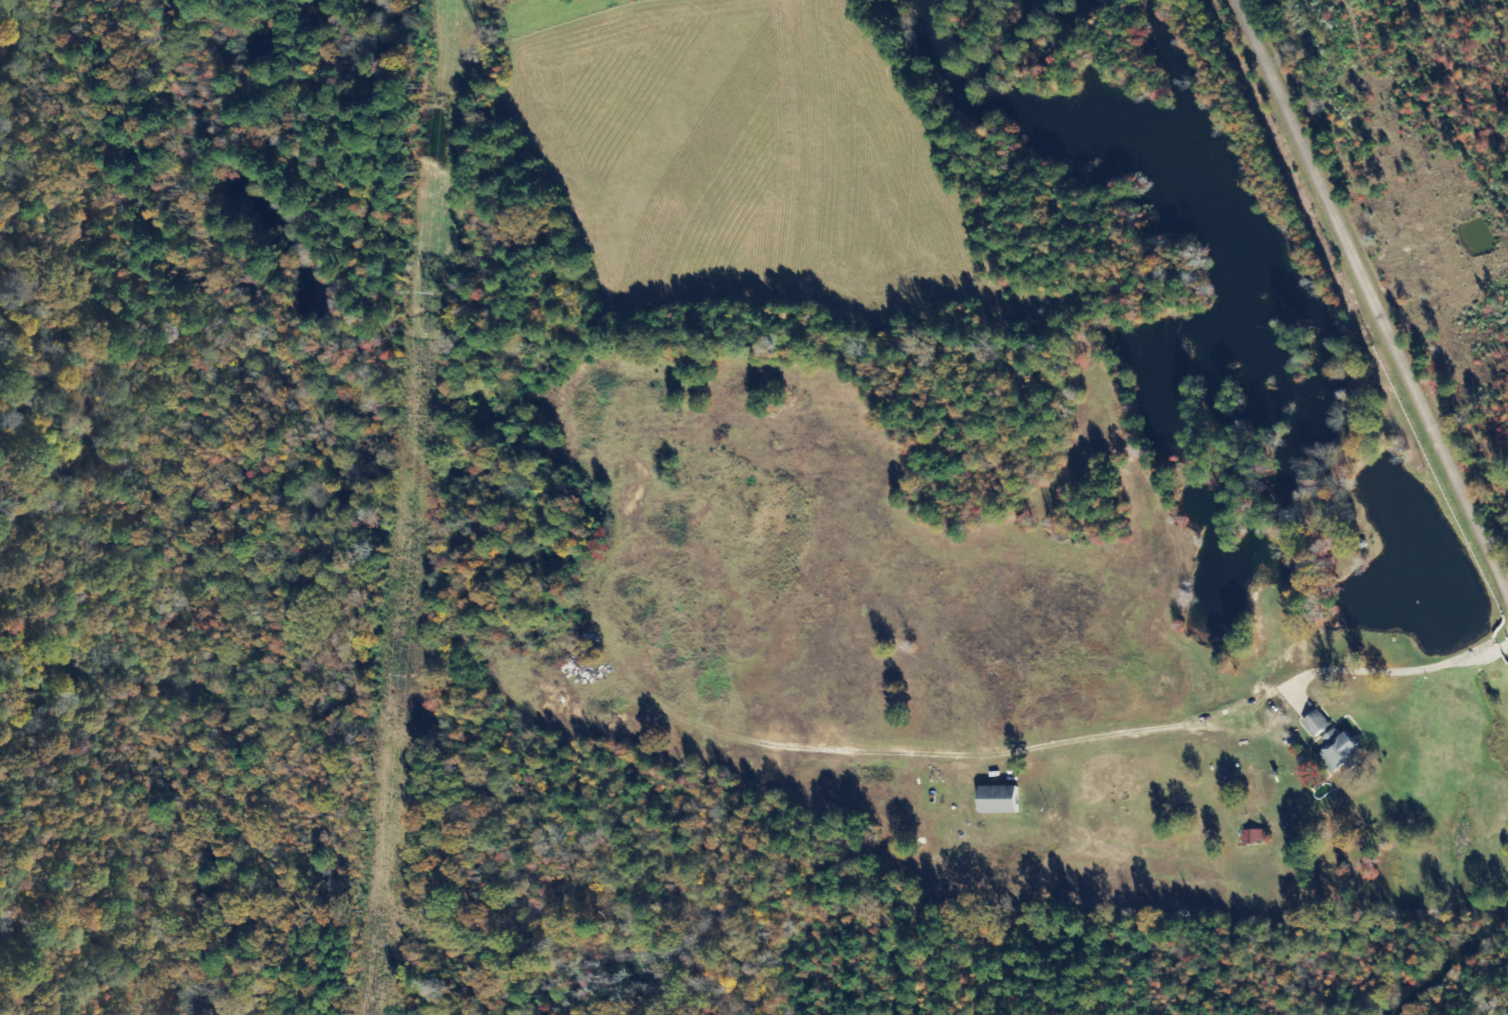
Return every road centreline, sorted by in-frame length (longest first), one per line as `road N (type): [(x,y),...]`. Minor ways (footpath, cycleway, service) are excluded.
road 1 (residential): [(1507,581),(1241,0)]

